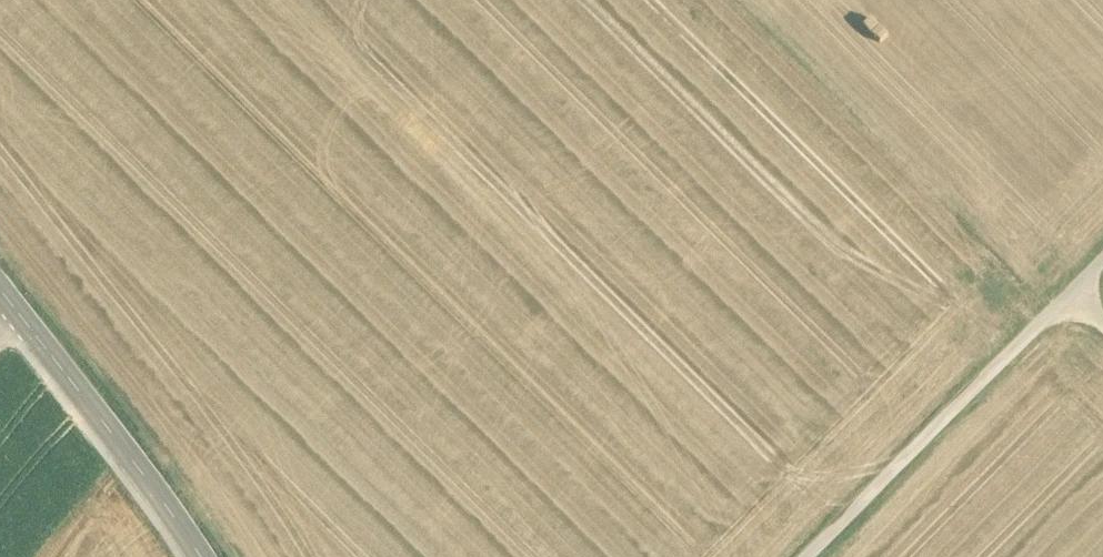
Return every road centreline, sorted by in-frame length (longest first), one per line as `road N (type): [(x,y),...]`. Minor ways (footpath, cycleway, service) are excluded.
road 1 (track): [(1102,303),(843,556)]
road 2 (tertiary): [(215,556),(127,430),(0,279)]

